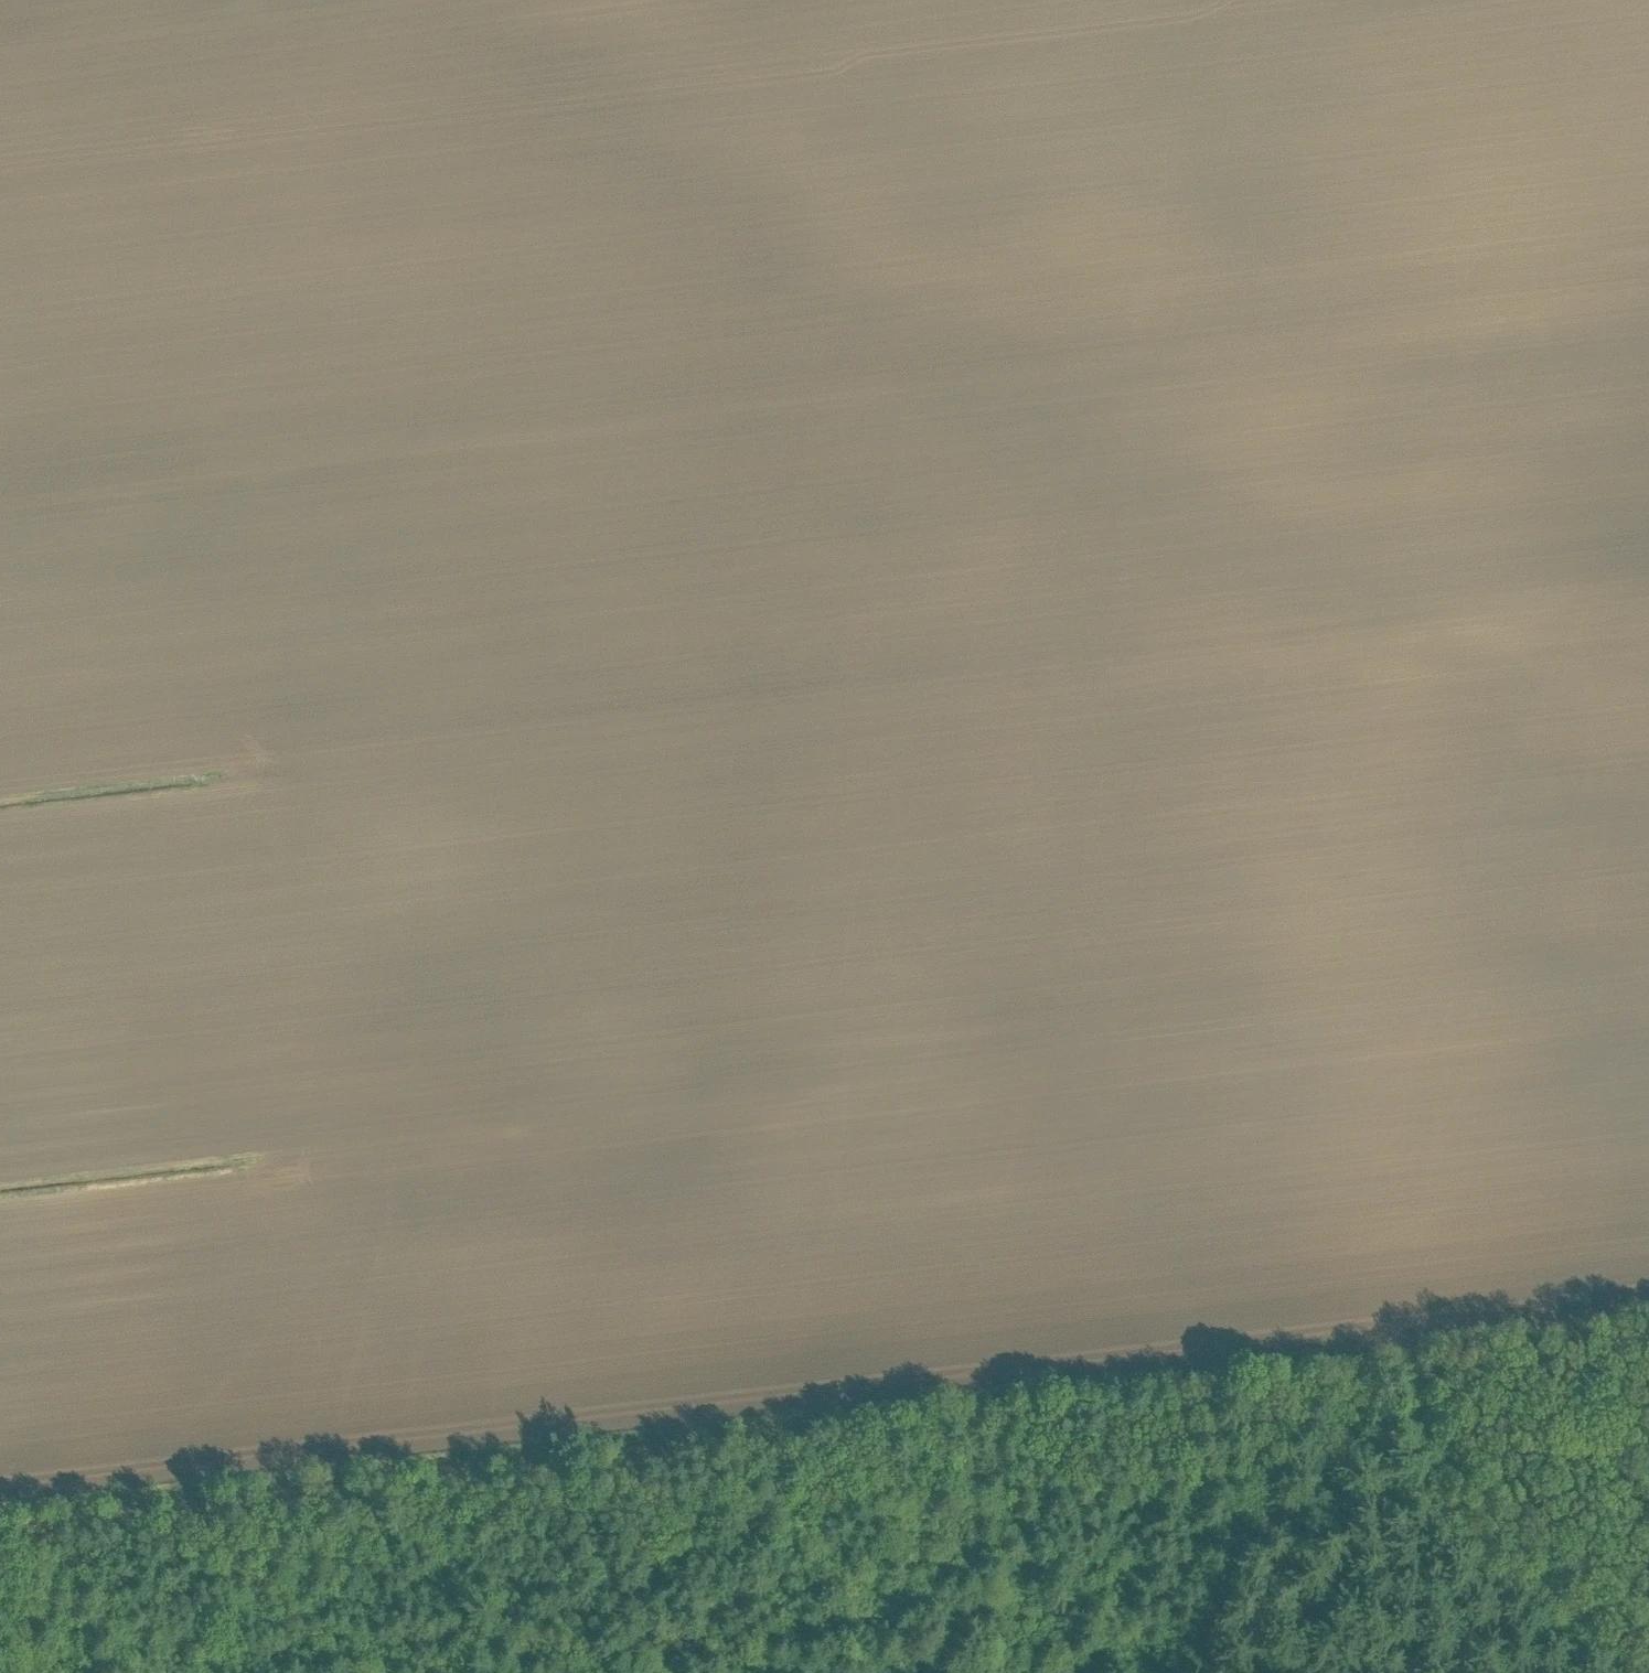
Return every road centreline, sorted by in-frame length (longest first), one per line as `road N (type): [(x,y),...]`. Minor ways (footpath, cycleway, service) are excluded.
road 1 (track): [(1648,1328),(0,1528)]

